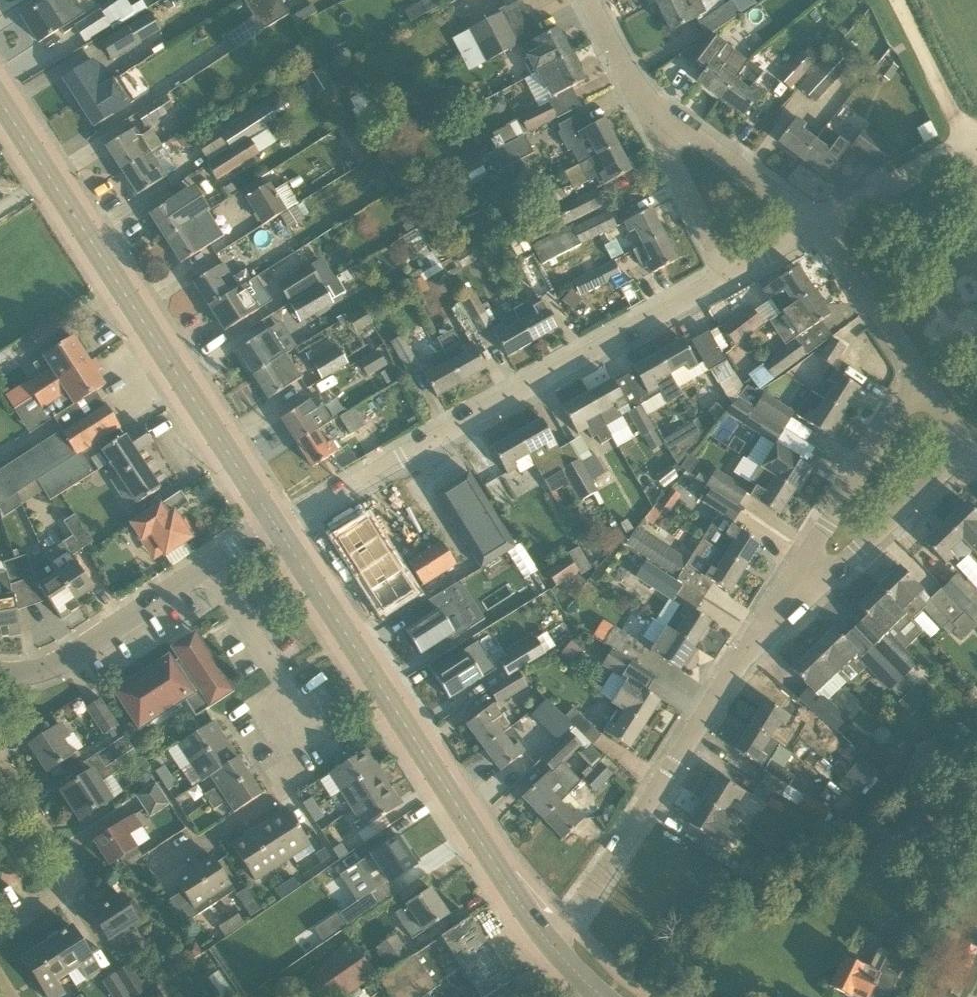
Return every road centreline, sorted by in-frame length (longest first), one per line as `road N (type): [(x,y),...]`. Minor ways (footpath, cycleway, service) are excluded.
road 1 (residential): [(272,529),(722,276)]
road 2 (tertiary): [(272,529),(0,106)]
road 3 (tertiary): [(552,946),(272,529)]
road 4 (residential): [(552,946),(786,595)]
road 5 (residential): [(213,567),(314,728),(288,743),(308,775),(169,862)]
road 6 (residential): [(786,595),(850,563),(962,454),(920,380)]
road 7 (residential): [(786,595),(920,380)]
road 8 (residential): [(0,678),(44,674),(213,567)]
road 9 (residential): [(821,227),(662,115)]
road 10 (residential): [(920,380),(821,227)]
road 11 (residential): [(0,926),(42,896),(55,874),(0,785)]
road 12 (residential): [(722,276),(664,148),(662,115)]
road 13 (track): [(976,136),(967,142),(894,0)]
road 14 (residential): [(821,227),(967,142)]
road 15 (residential): [(662,115),(629,87),(585,0)]

